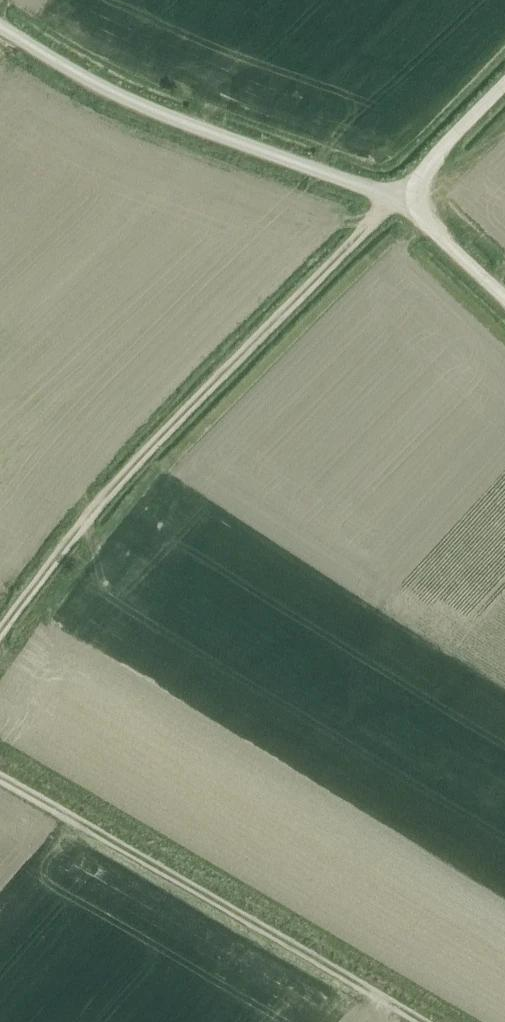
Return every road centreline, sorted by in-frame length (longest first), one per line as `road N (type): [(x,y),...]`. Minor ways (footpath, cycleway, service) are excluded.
road 1 (track): [(0,631),(107,492),(398,194)]
road 2 (track): [(426,1021),(0,775)]
road 3 (unclassified): [(408,196),(157,110),(0,25)]
road 4 (unclassified): [(504,83),(446,143),(408,196)]
road 5 (unclassified): [(504,295),(408,196)]

